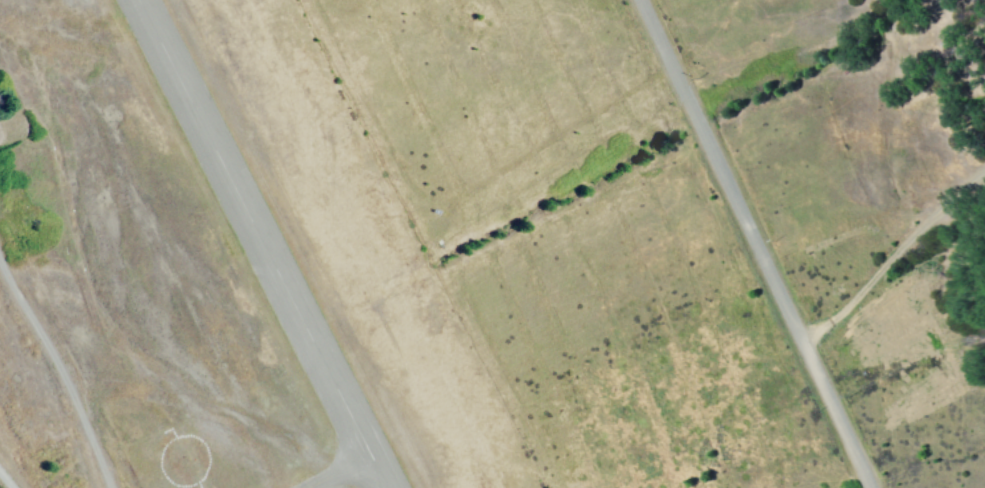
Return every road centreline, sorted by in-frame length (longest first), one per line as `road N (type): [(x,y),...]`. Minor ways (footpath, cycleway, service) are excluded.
road 1 (residential): [(865,487),(640,0)]

